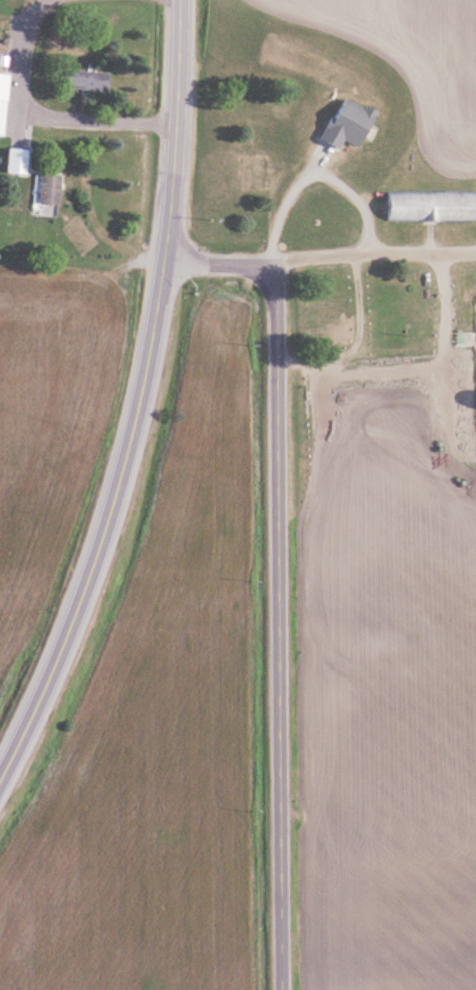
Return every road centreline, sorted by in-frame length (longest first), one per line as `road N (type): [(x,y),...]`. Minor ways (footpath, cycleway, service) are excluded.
road 1 (residential): [(286,989),(279,256)]
road 2 (secondary): [(0,781),(75,627),(113,514),(142,406),(167,258)]
road 3 (residential): [(475,254),(167,258)]
road 4 (secondary): [(167,258),(182,0)]

